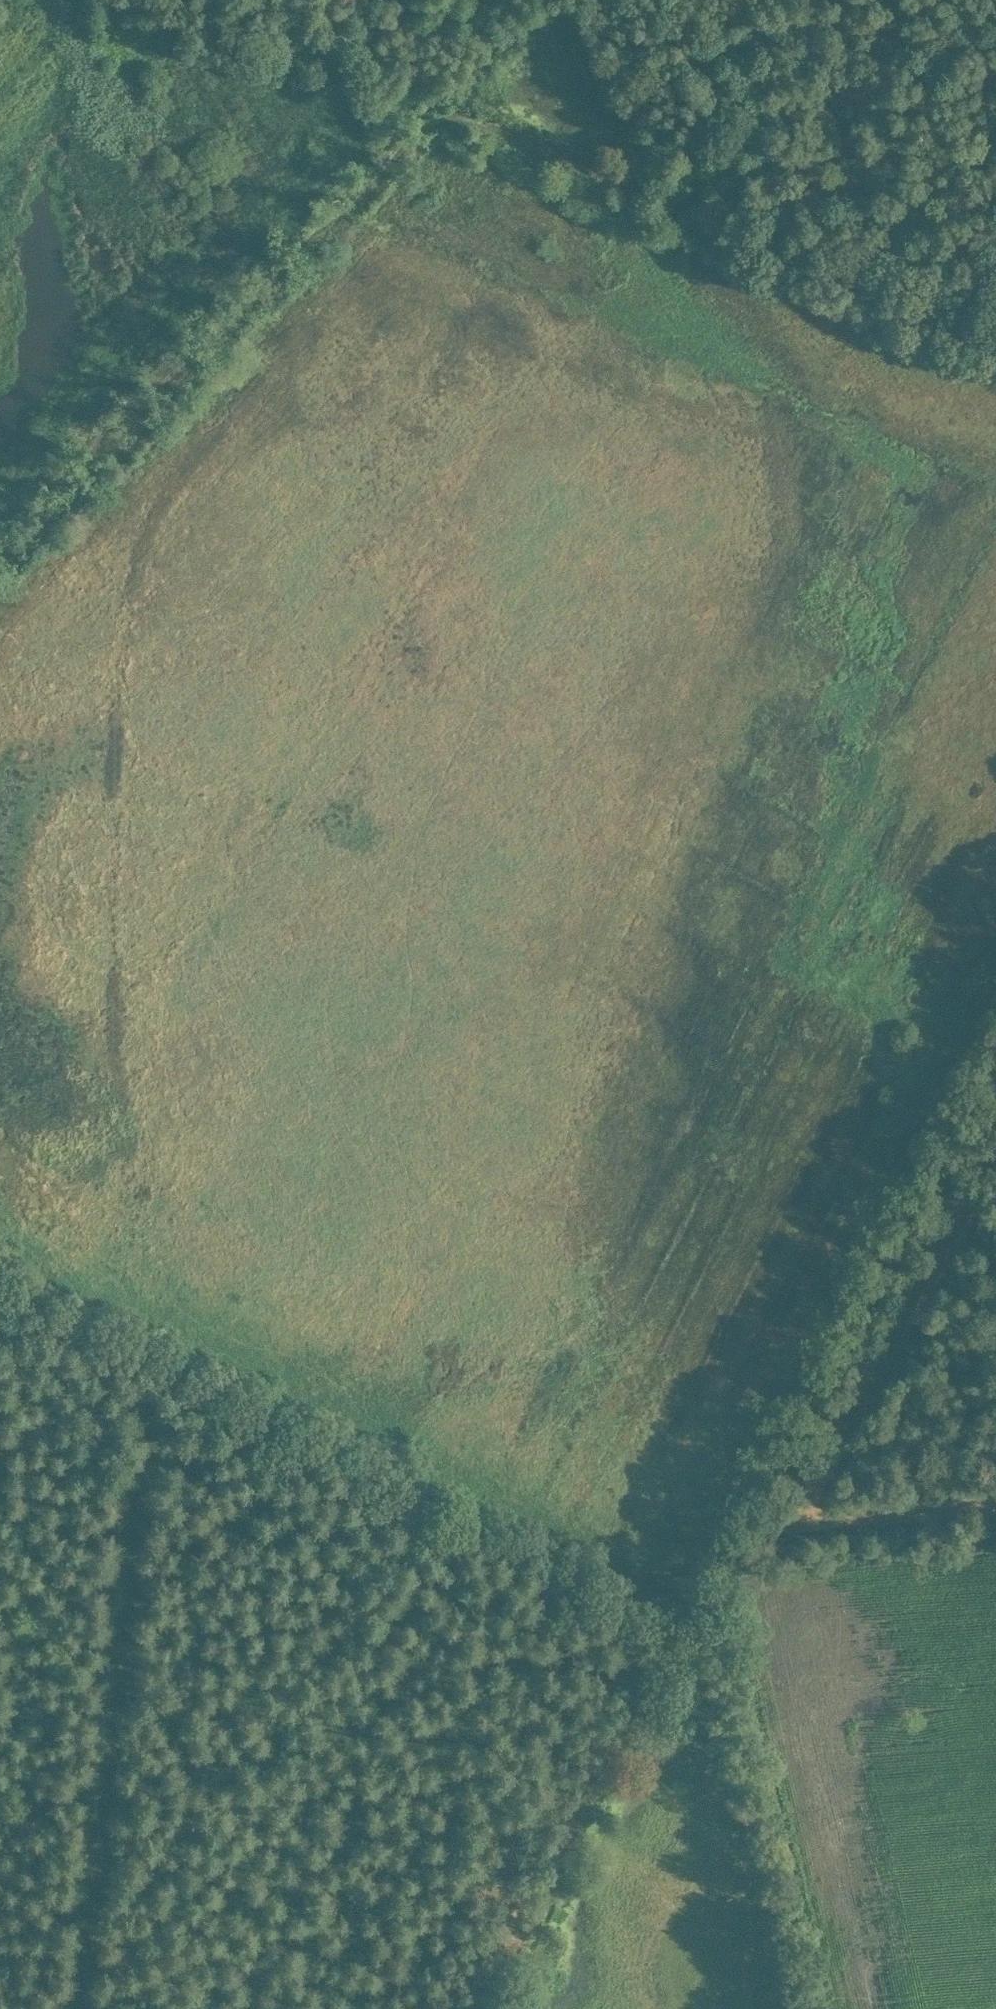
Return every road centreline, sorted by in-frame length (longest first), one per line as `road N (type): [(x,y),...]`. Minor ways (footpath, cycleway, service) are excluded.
road 1 (track): [(811,1505),(995,1144)]
road 2 (track): [(995,1493),(811,1505)]

